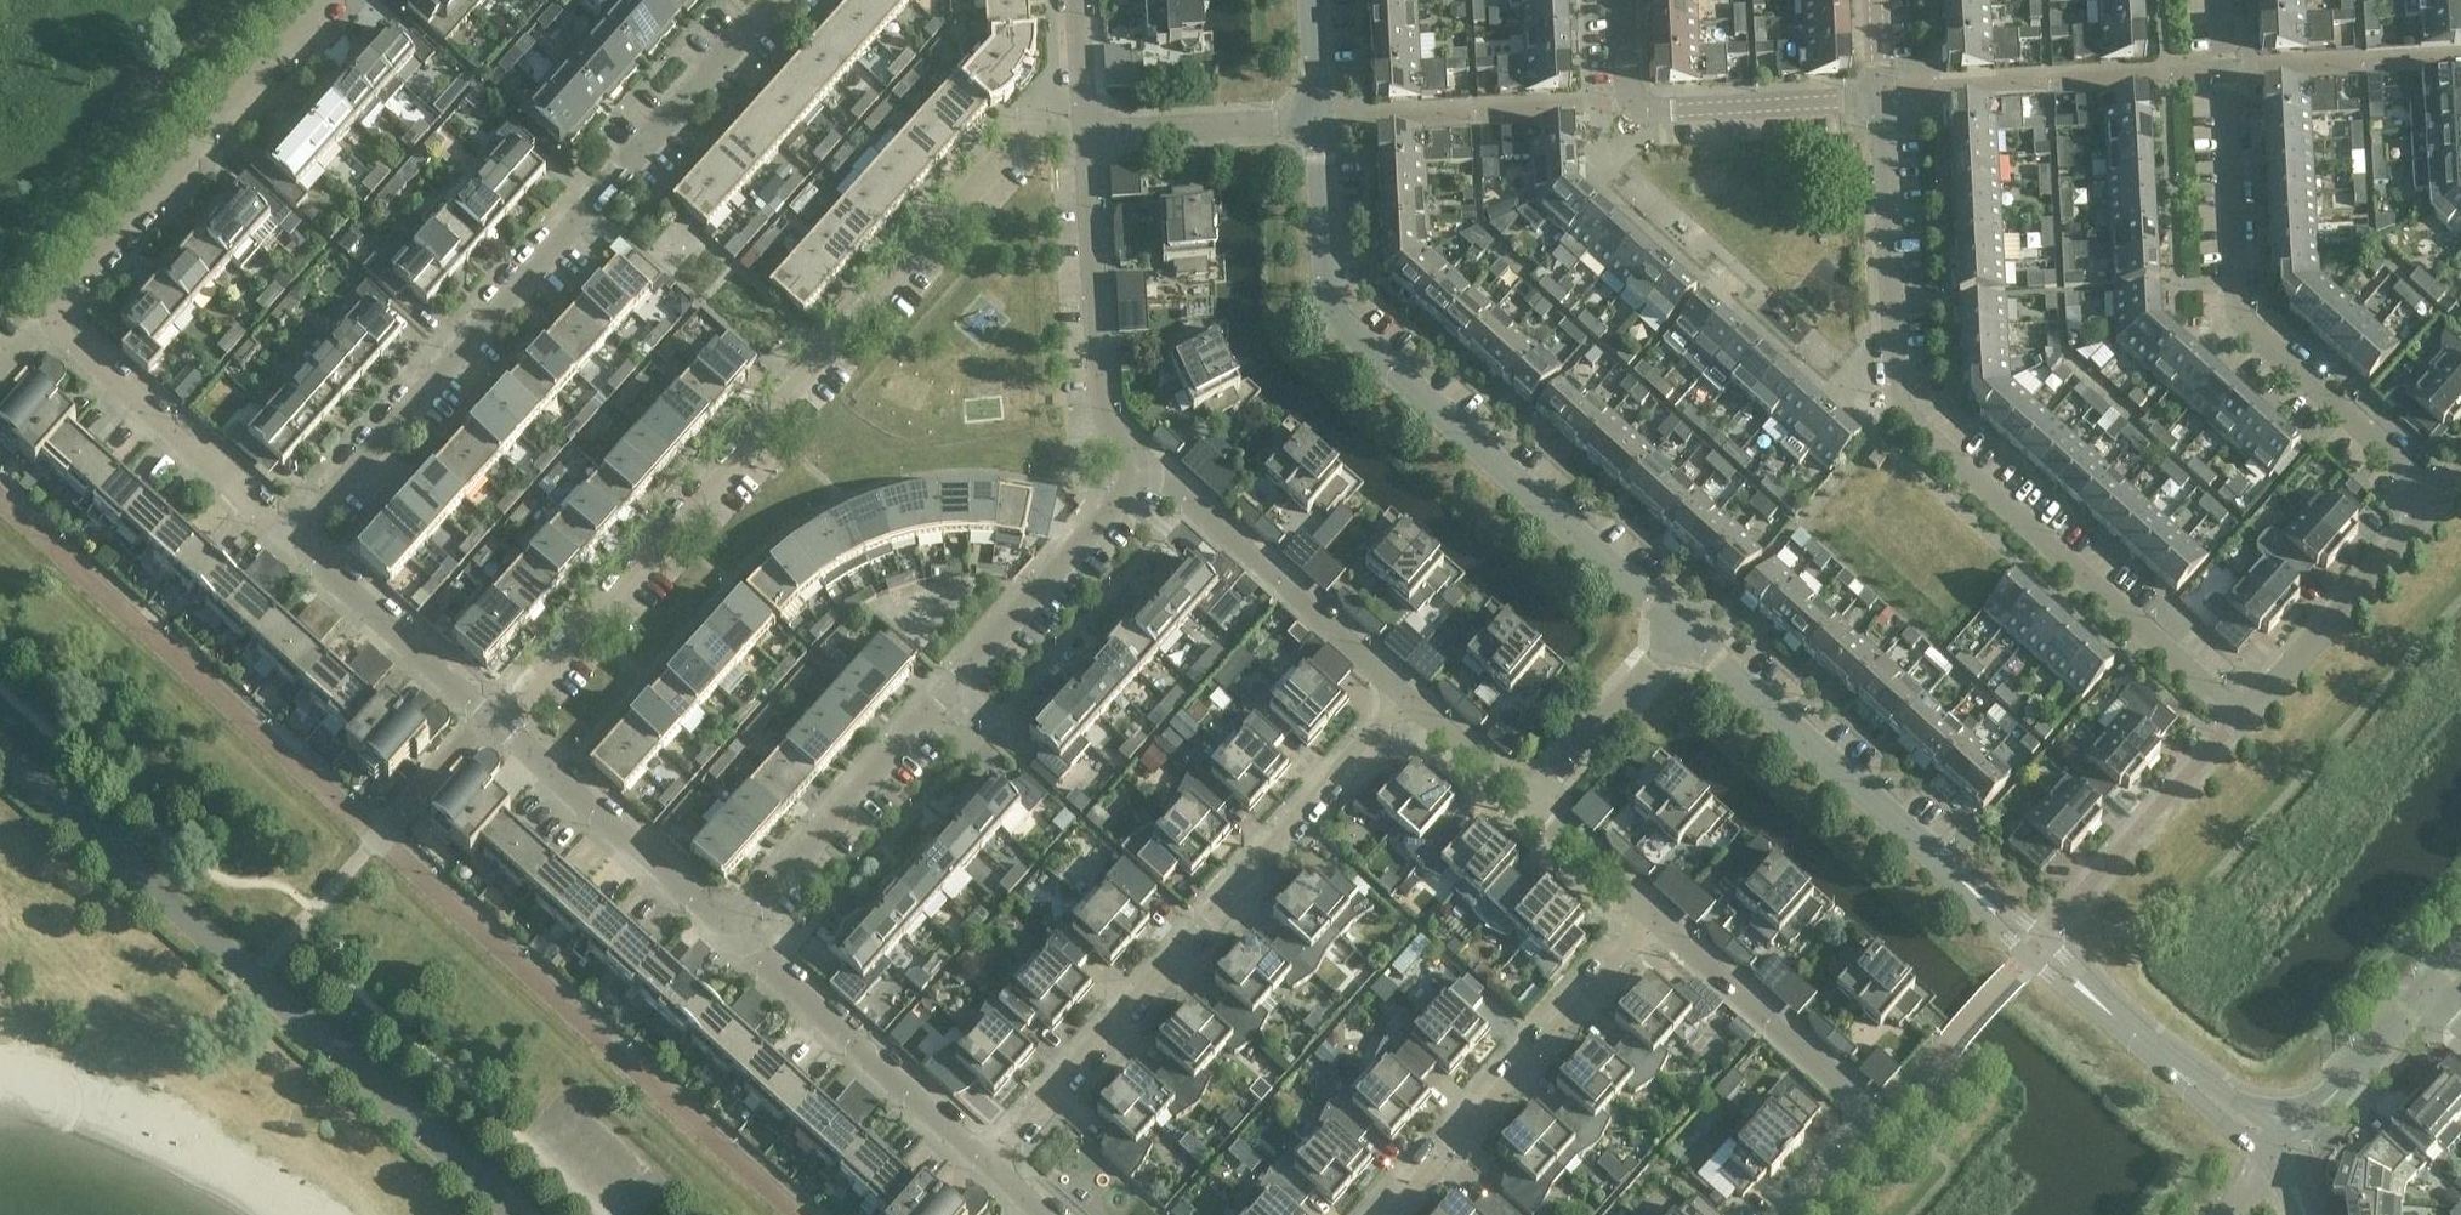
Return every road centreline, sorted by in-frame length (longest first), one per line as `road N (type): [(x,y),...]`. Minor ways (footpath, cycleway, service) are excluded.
road 1 (residential): [(2222,0),(2239,312),(2439,495),(2241,716),(1902,410),(1880,92)]
road 2 (residential): [(494,720),(1023,133),(1085,130)]
road 3 (residential): [(2271,1156),(1687,631)]
road 4 (residential): [(304,539),(312,513),(772,0)]
road 5 (residential): [(1687,631),(1338,321),(1328,292),(1320,119)]
road 6 (residential): [(1405,694),(988,1162)]
road 7 (residential): [(735,916),(751,908),(1110,507),(1132,467)]
road 8 (residential): [(1791,1214),(1876,1121),(1654,916)]
road 9 (residential): [(56,321),(62,294),(328,0)]
road 10 (residential): [(1387,1214),(1654,916)]
road 11 (residential): [(1405,694),(1154,471),(1132,467)]
road 12 (residential): [(735,916),(738,935),(775,972),(988,1162)]
road 13 (residential): [(1880,92),(1845,101),(1648,108),(1628,91),(1621,0)]
road 14 (residential): [(1132,467),(1099,392),(1085,130)]
road 15 (residential): [(56,321),(276,529),(304,539)]
road 16 (residential): [(494,720),(708,910),(735,916)]
road 17 (residential): [(304,539),(313,558),(494,720)]
road 18 (residential): [(1085,130),(1320,119)]
road 19 (residential): [(1528,802),(1687,631)]
road 20 (unclassified): [(2271,1156),(2426,991)]
road 21 (residential): [(1654,916),(1528,802)]
road 22 (residential): [(1528,802),(1405,694)]
road 23 (residential): [(1078,0),(1085,130)]

